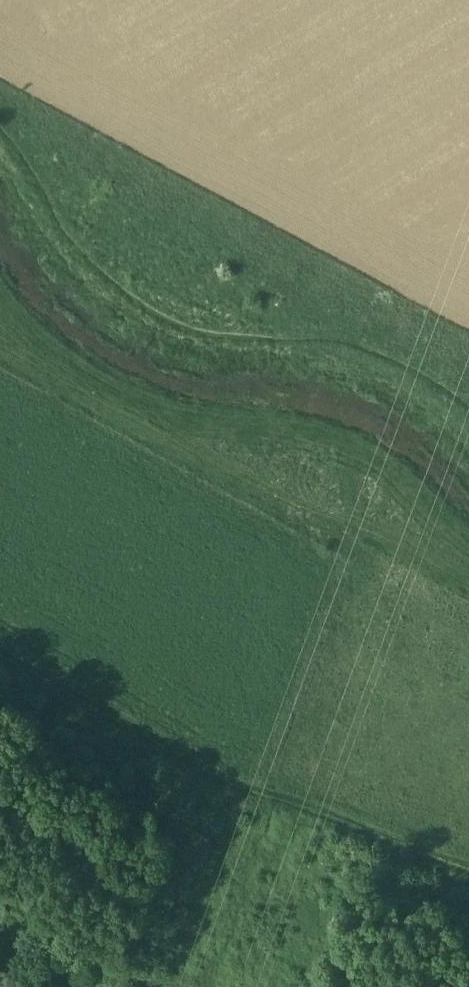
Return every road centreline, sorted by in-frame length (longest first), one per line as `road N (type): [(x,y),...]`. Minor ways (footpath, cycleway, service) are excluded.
road 1 (track): [(468,872),(246,788),(0,646)]

